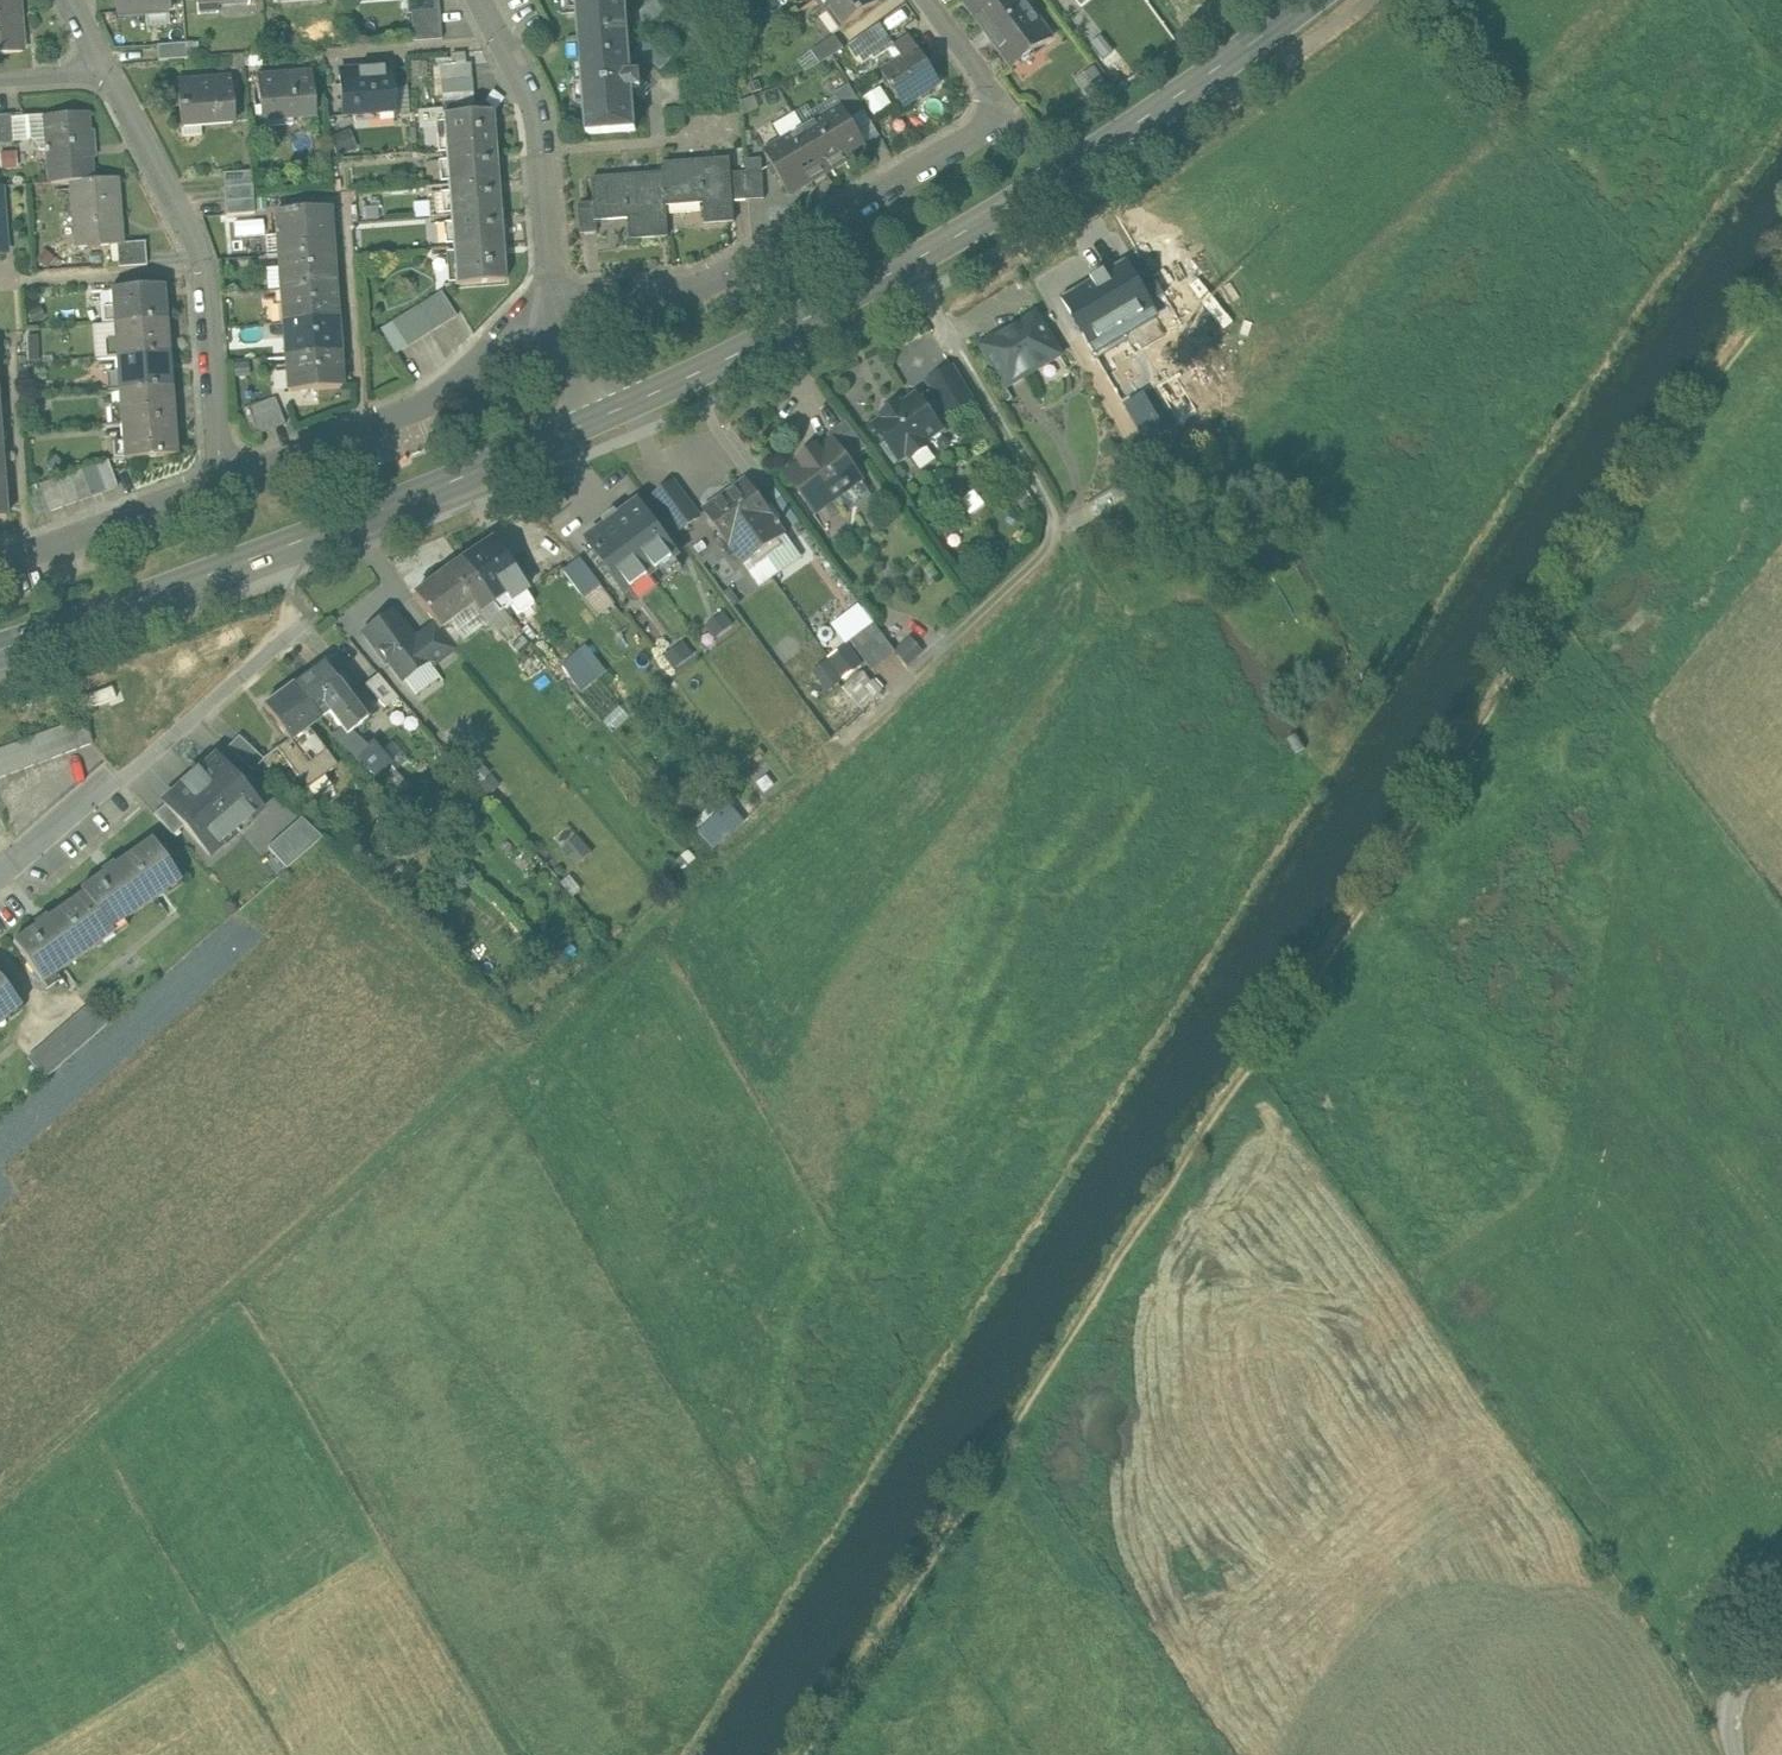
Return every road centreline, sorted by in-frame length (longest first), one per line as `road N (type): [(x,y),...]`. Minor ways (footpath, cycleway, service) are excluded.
road 1 (primary): [(1310,0),(1053,175),(836,307),(595,417)]
road 2 (primary): [(595,417),(495,463),(0,649)]
road 3 (residential): [(562,343),(769,254),(993,128),(994,100),(922,0)]
road 4 (residential): [(225,486),(209,270),(105,77)]
road 5 (residential): [(225,486),(444,401),(562,343)]
road 6 (residential): [(562,343),(544,138),(526,79),(486,0)]
road 7 (residential): [(0,566),(225,486)]
road 8 (unclassified): [(1736,1754),(1734,1688),(1781,1646)]

